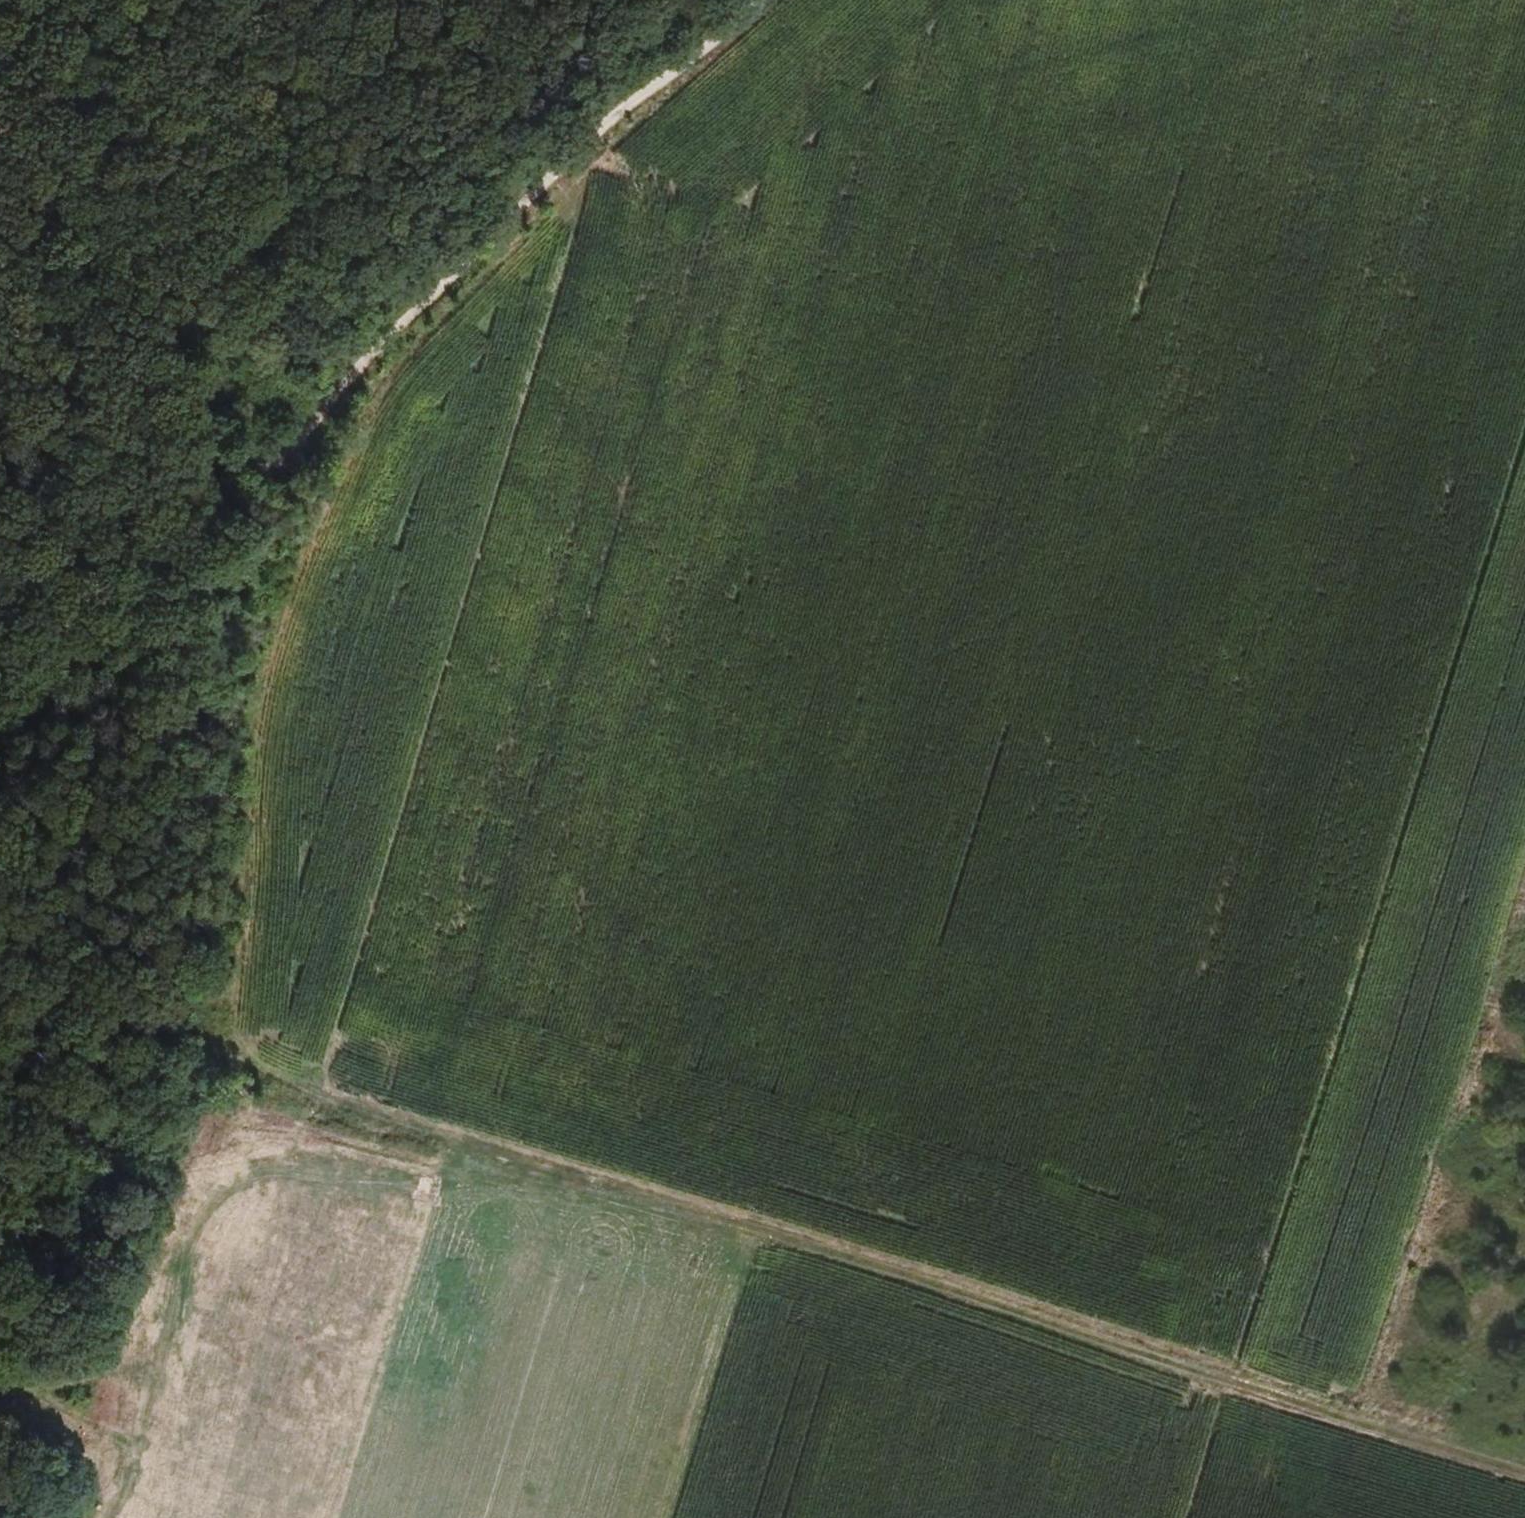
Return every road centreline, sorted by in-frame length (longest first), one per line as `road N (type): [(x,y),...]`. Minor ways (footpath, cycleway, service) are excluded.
road 1 (track): [(1524,1466),(295,1101),(250,1124),(189,1178),(84,1517)]
road 2 (track): [(0,707),(745,0)]
road 3 (track): [(0,1385),(117,1418)]

